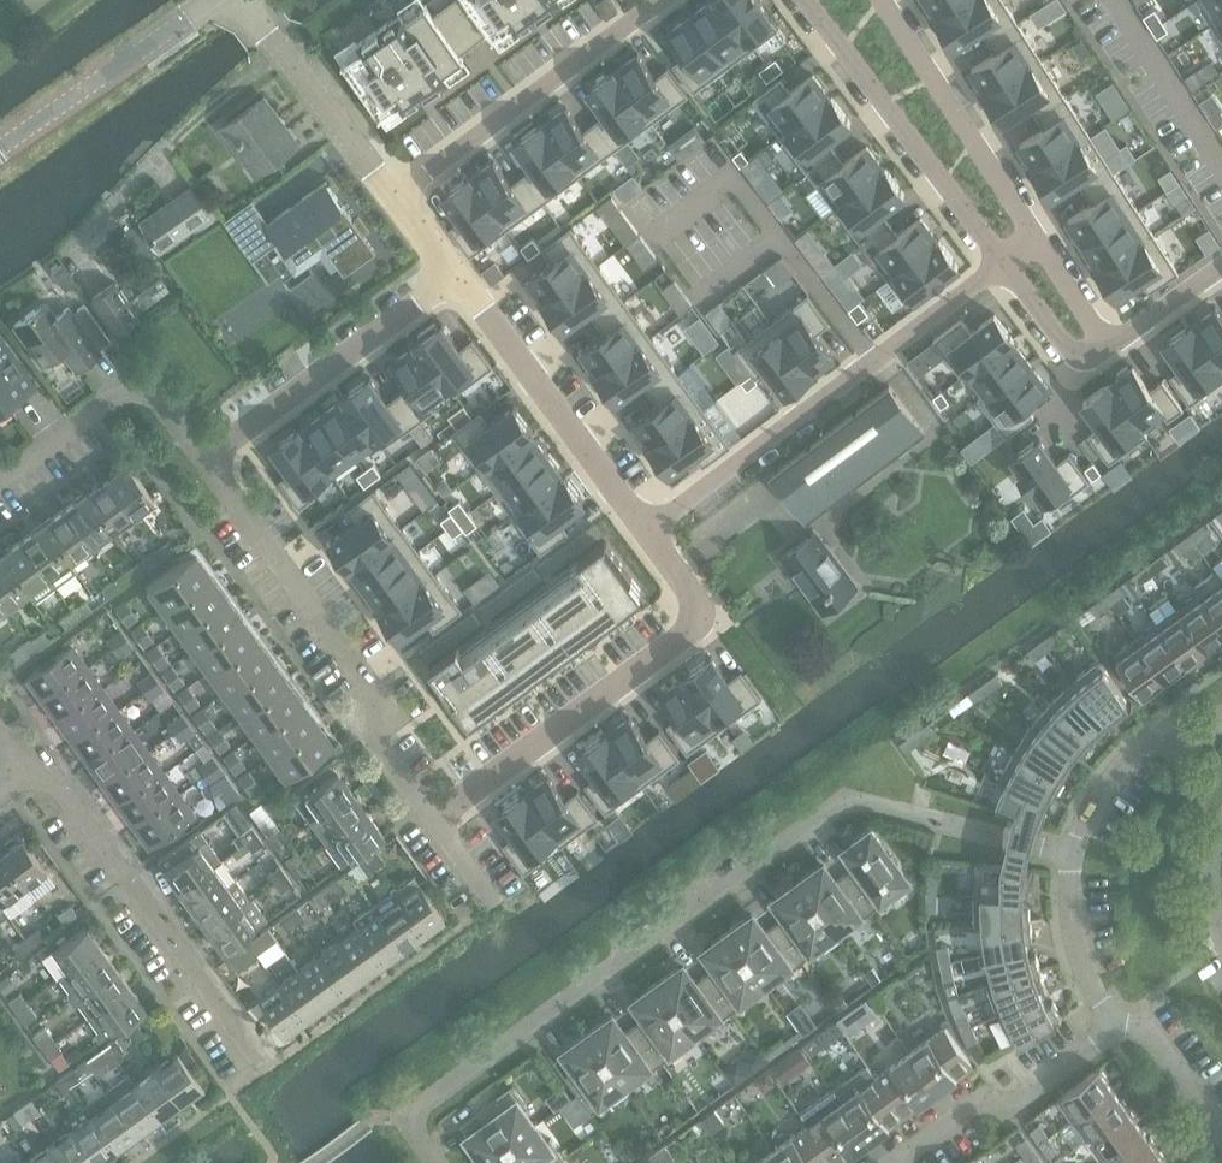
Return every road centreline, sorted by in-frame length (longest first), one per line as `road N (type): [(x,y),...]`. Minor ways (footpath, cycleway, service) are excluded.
road 1 (residential): [(441,1162),(409,1118),(831,816),(870,805),(1074,855)]
road 2 (residential): [(1006,262),(644,532)]
road 3 (residential): [(436,822),(373,740),(378,702),(208,462)]
road 4 (residential): [(259,1072),(36,766)]
road 5 (residential): [(436,822),(714,624)]
road 6 (residential): [(388,195),(659,0)]
road 7 (residential): [(806,0),(1006,262)]
road 8 (residential): [(644,532),(453,280)]
road 9 (residential): [(208,462),(453,280)]
road 10 (residential): [(1035,241),(881,0)]
road 11 (residential): [(0,476),(116,394),(149,395),(208,462)]
road 12 (residential): [(906,1162),(987,1106),(1026,1103),(1101,1048),(1121,1021)]
road 13 (residential): [(215,0),(0,150)]
road 14 (residential): [(388,195),(242,0)]
road 15 (residential): [(1221,725),(1162,741),(1113,778),(1074,855)]
road 16 (residential): [(1074,855),(1071,901),(1084,968),(1121,1021)]
road 17 (residential): [(1006,262),(1080,359),(1104,343)]
road 18 (residential): [(1121,1021),(1173,1056),(1221,1123)]
road 19 (residential): [(1104,343),(1221,260)]
road 20 (residential): [(1104,343),(1035,241)]

